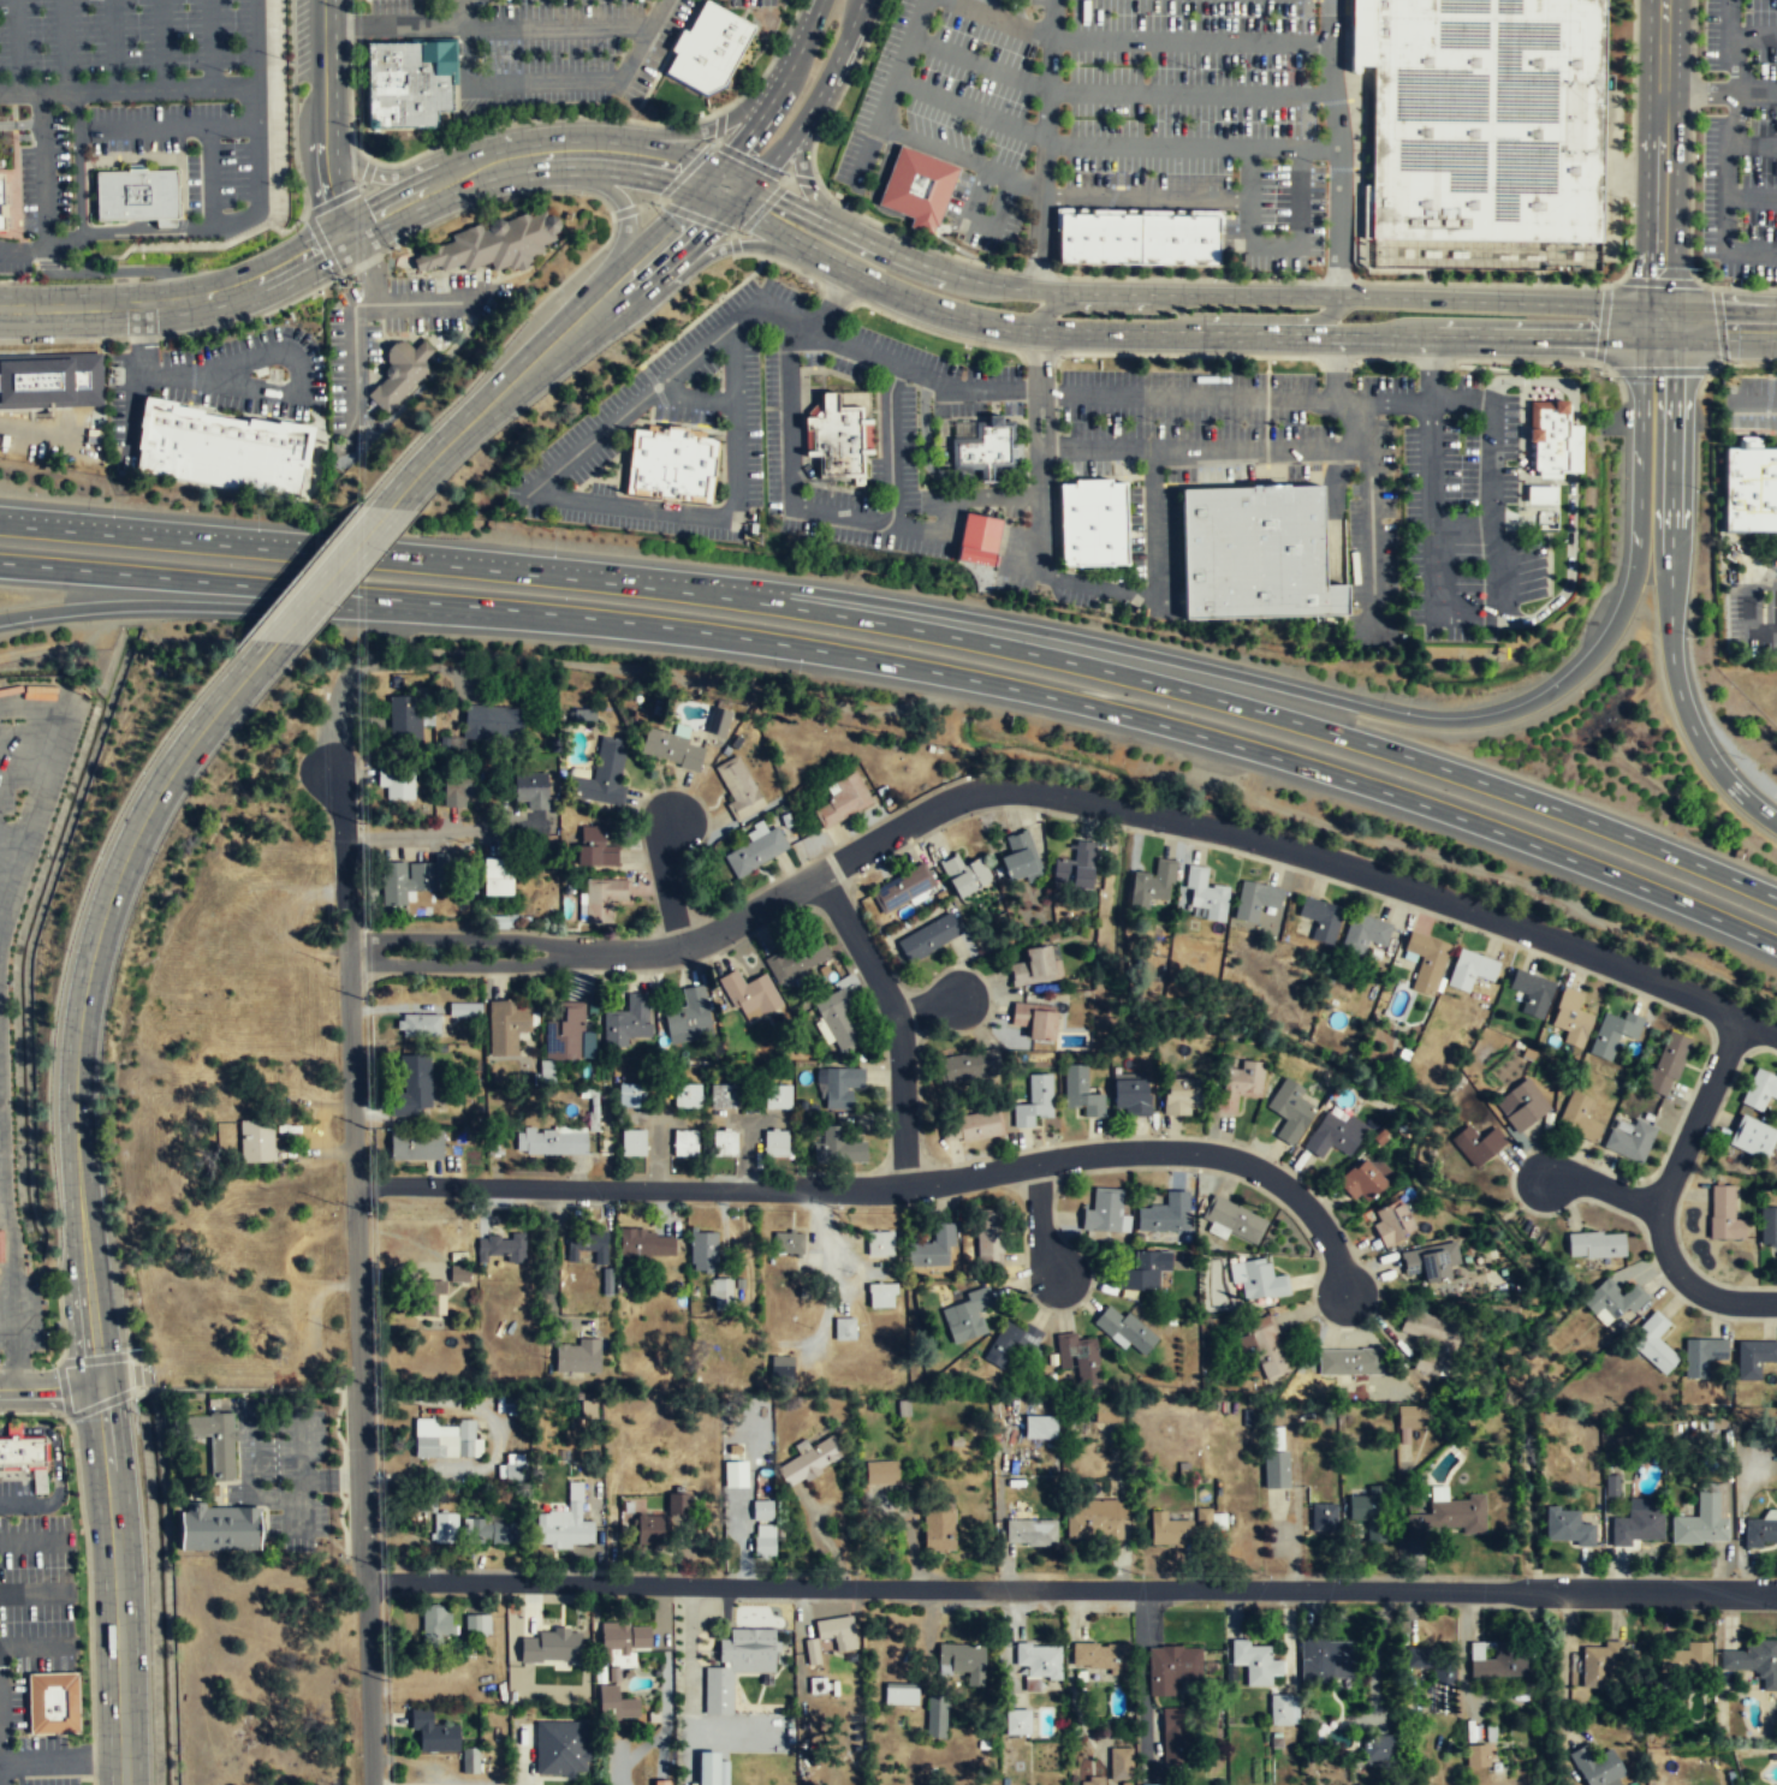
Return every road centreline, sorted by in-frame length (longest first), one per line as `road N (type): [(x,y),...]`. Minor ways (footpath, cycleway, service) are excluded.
road 1 (residential): [(349,946),(679,947),(961,798),(1017,790),(1255,838),(1408,886),(1741,1017)]
road 2 (residential): [(364,1581),(1776,1593)]
road 3 (motorway): [(504,608),(769,641),(1160,724),(1419,803),(1776,945)]
road 4 (secondary): [(125,1784),(117,1549),(75,1129),(84,995),(112,892),(151,805),(275,641)]
road 5 (motorway): [(1776,897),(1521,796),(1292,720),(1016,649),(697,587)]
road 6 (residential): [(356,1185),(849,1189),(1068,1158),(1218,1154),(1274,1179),(1307,1207),(1333,1245),(1347,1293)]
road 7 (motorway): [(1639,541),(1627,602),(1582,670),(1505,714),(1450,722),(1018,625),(780,585),(697,587)]
road 8 (secondary): [(1713,325),(1678,308),(989,285),(896,255),(721,167)]
road 9 (residential): [(327,767),(341,810),(349,946),(373,1784)]
road 10 (secondary): [(838,261),(949,308),(1039,328),(1678,337),(1713,325)]
road 11 (motorway): [(697,587),(0,522)]
road 12 (motorway): [(0,618),(143,603),(598,619)]
road 13 (motorway): [(0,563),(504,608)]
road 14 (secondary): [(390,507),(578,319),(690,224)]
road 15 (residential): [(1776,1302),(1717,1299),(1694,1287),(1672,1262),(1656,1216),(1741,1017)]
road 16 (secondary): [(0,308),(204,296),(350,232)]
road 17 (secondary): [(350,232),(524,154),(587,150),(693,172)]
road 18 (residential): [(818,875),(893,1002),(903,1184)]
road 19 (secondary): [(493,162),(592,179),(625,213),(616,252),(577,297),(557,339)]
road 20 (secondary): [(690,224),(739,207),(822,91),(862,0)]
road 21 (motorway): [(1776,824),(1740,796),(1690,724),(1674,670),(1671,567)]
road 22 (secondary): [(570,327),(643,302),(732,246),(762,244),(838,261)]
road 23 (secondary): [(1663,276),(1664,0)]
road 24 (motorway): [(1671,531),(1678,308),(1663,276)]
road 25 (tertiary): [(350,232),(327,173),(324,0)]
road 26 (motorway): [(1642,337),(1639,541)]
road 27 (secondary): [(779,89),(705,130),(620,139),(596,151)]
road 28 (secondary): [(822,0),(779,89),(721,167)]
road 29 (secondary): [(493,162),(397,177),(357,166),(326,143)]
road 30 (secondary): [(275,641),(390,507)]
road 31 (secondary): [(693,172),(706,188),(838,261)]
road 32 (secondary): [(1187,331),(1206,319),(1319,317),(1335,310),(1336,296)]
road 33 (secondary): [(1175,294),(1155,309),(1046,309),(1039,328)]
road 34 (secondary): [(849,231),(819,206),(806,175),(810,111)]
road 35 (residential): [(679,947),(665,852),(670,817)]
road 36 (residential): [(1036,1162),(1042,1233),(1060,1279)]

